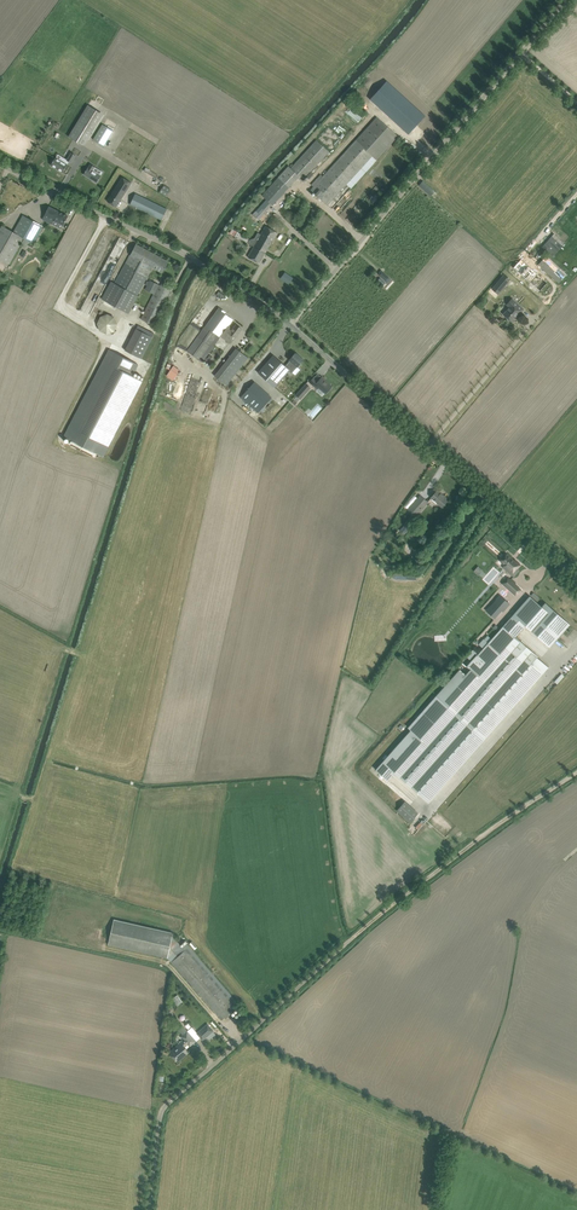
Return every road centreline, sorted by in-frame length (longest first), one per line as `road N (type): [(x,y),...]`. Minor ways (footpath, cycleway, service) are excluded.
road 1 (unclassified): [(288,324),(565,0)]
road 2 (unclassified): [(576,579),(288,324)]
road 3 (unclassified): [(147,1209),(164,1106),(348,942)]
road 4 (unclassified): [(288,324),(176,249),(0,163)]
road 5 (track): [(576,772),(348,942)]

